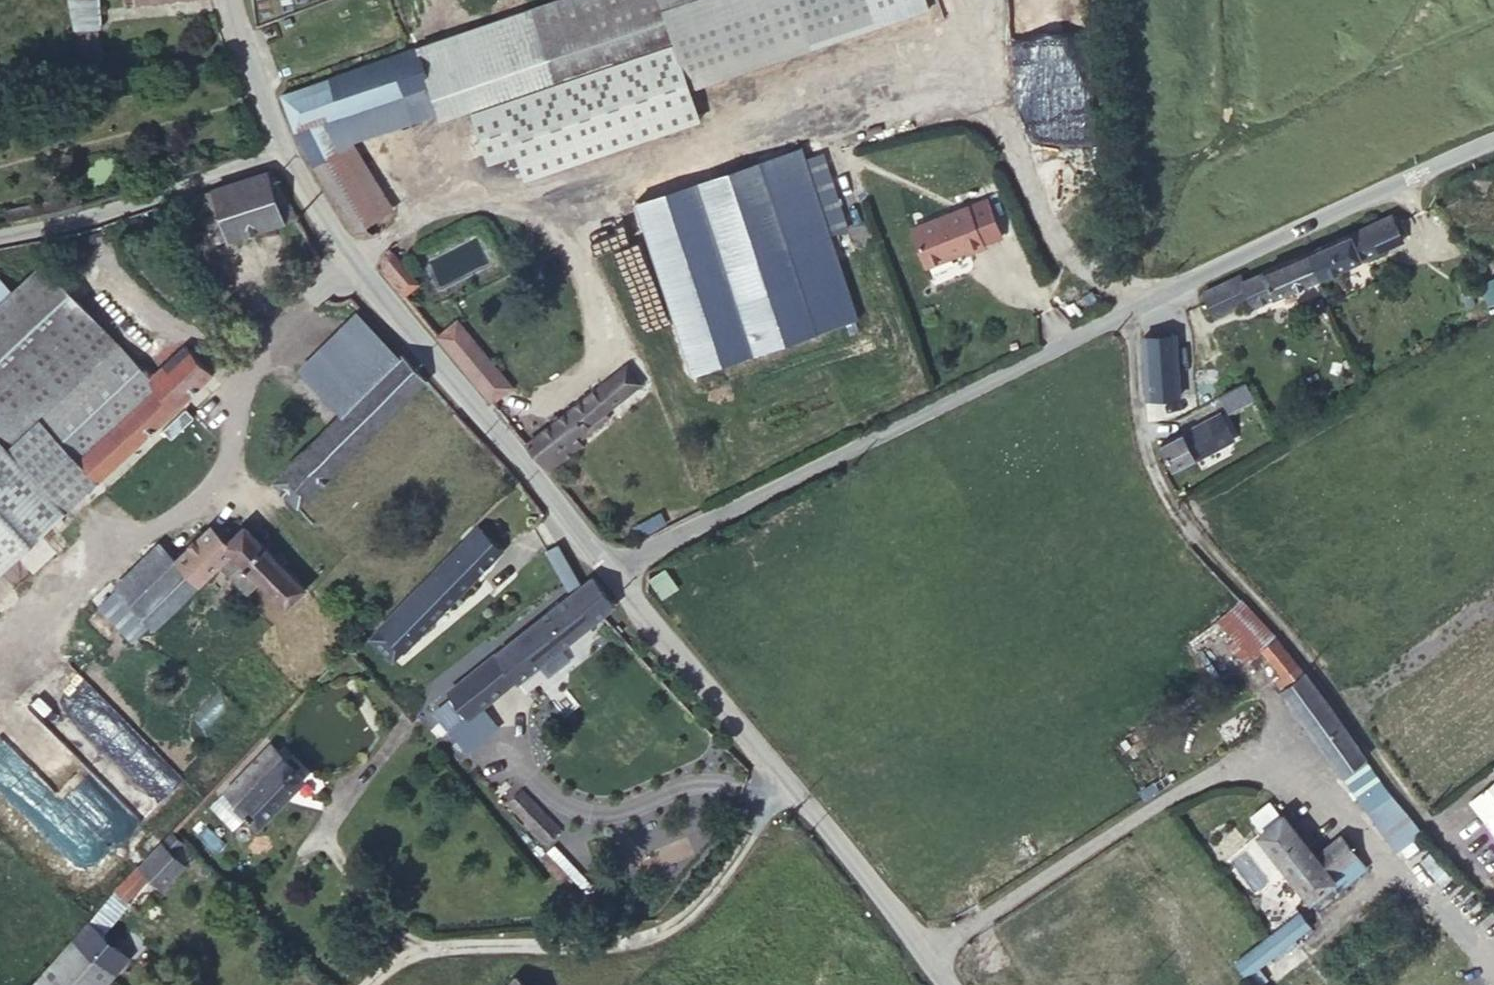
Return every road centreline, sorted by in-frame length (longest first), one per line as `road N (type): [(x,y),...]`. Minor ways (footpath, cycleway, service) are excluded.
road 1 (tertiary): [(611,569),(1199,271),(1493,142)]
road 2 (unclassified): [(611,569),(395,308),(281,151)]
road 3 (tertiary): [(942,984),(611,569)]
road 4 (residential): [(281,151),(86,214),(0,231)]
road 5 (unclassified): [(281,151),(226,0)]

